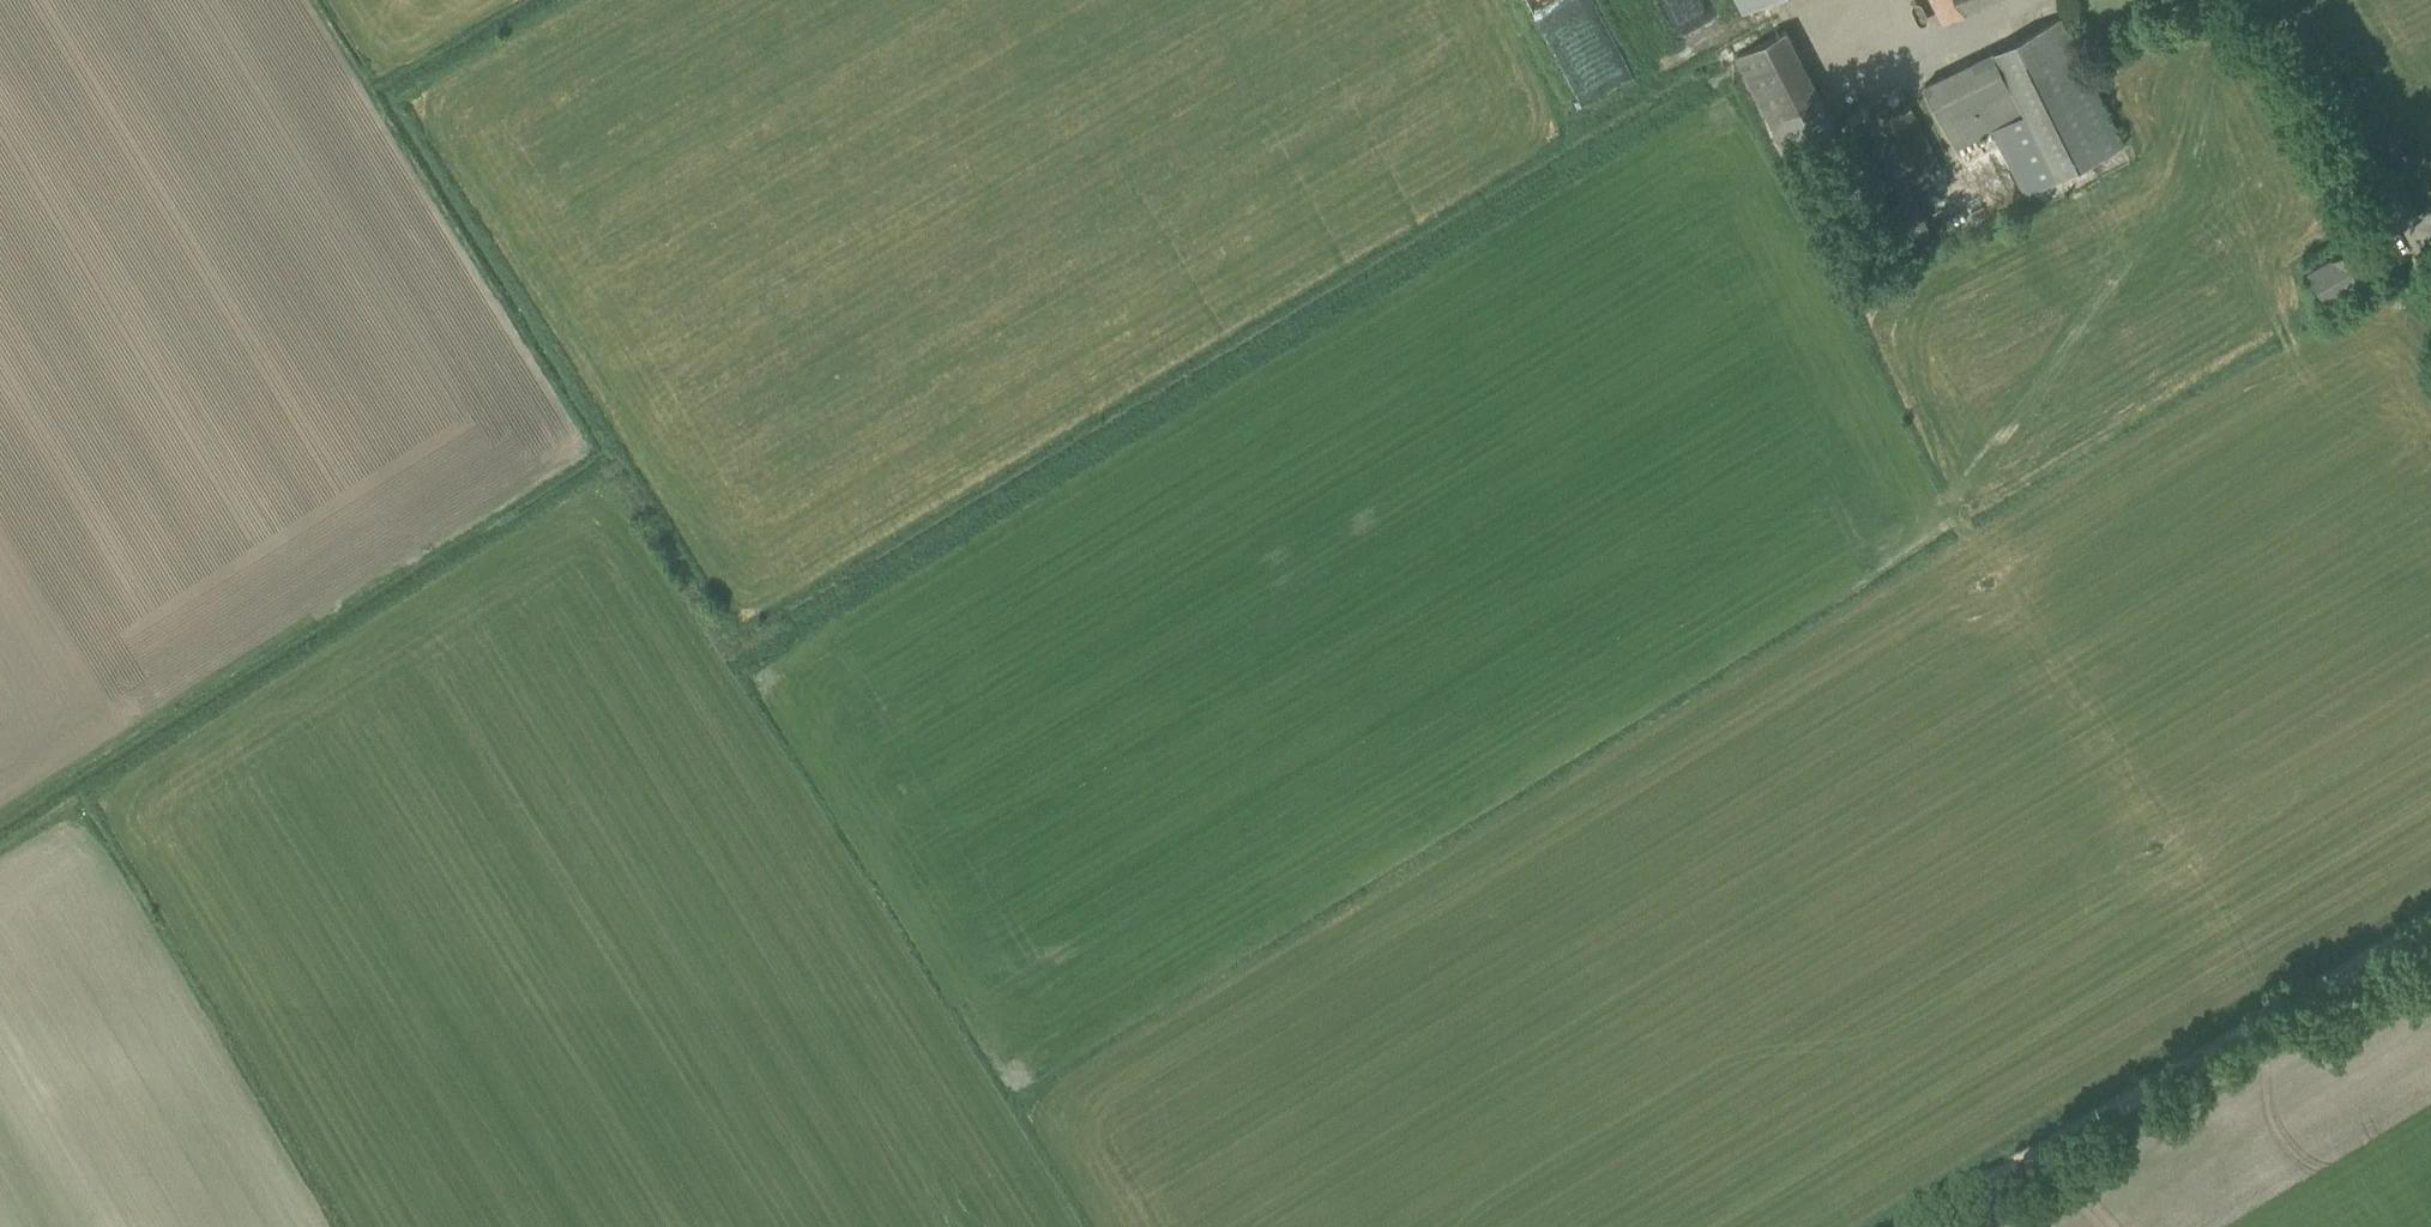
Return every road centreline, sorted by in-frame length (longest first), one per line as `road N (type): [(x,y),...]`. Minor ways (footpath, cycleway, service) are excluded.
road 1 (track): [(2430,907),(1887,1226)]
road 2 (unclassified): [(2423,223),(2281,0)]

